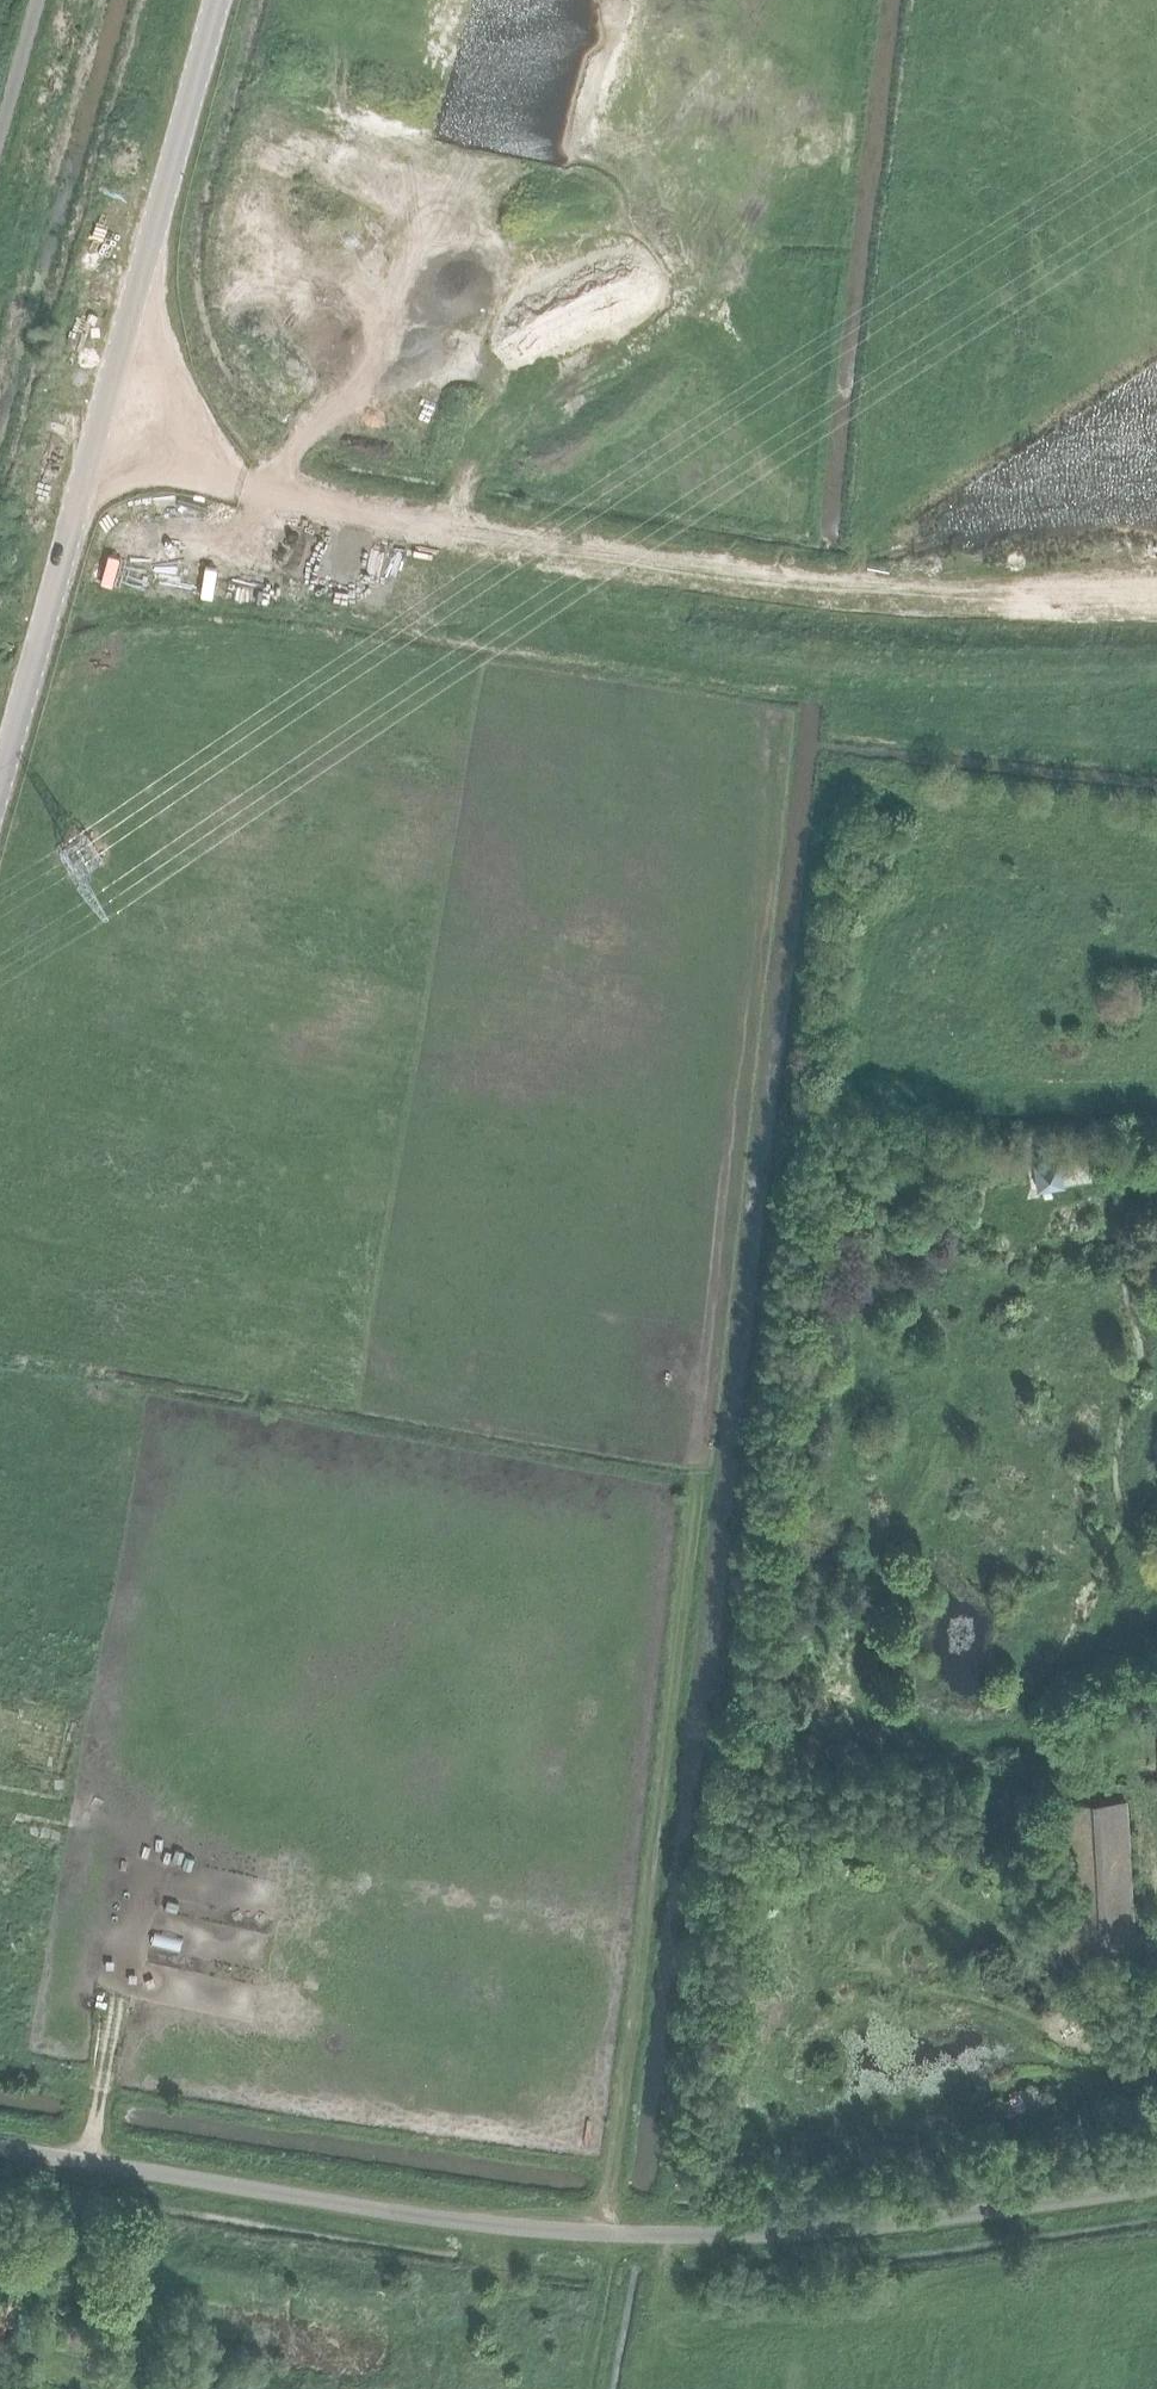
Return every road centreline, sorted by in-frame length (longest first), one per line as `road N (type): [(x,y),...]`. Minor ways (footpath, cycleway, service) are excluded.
road 1 (track): [(607,2235),(751,1336),(816,715)]
road 2 (unclassified): [(0,2149),(495,2228),(607,2235),(783,2236),(1156,2187)]
road 3 (track): [(1156,597),(879,600),(275,498),(205,446),(158,378),(140,279)]
road 4 (unclassified): [(0,777),(217,0)]
road 5 (track): [(275,498),(136,462),(86,469)]

